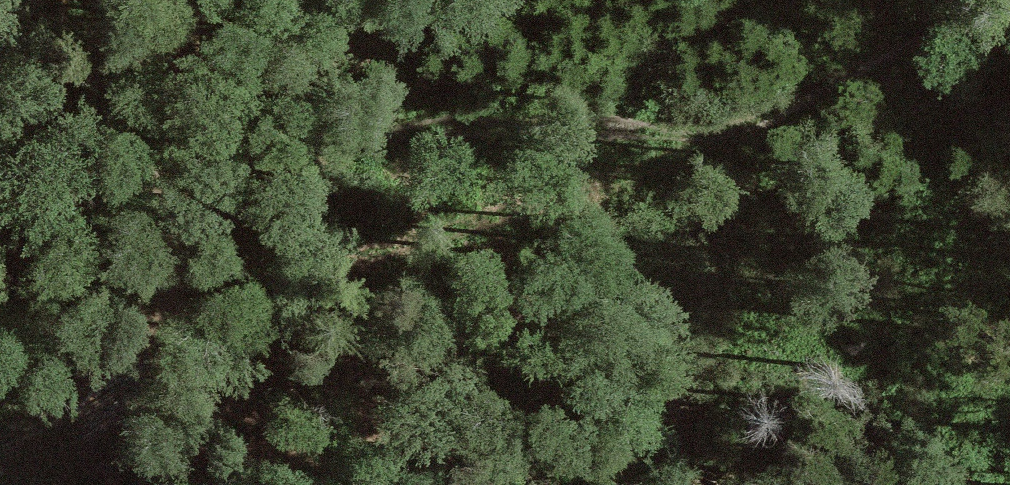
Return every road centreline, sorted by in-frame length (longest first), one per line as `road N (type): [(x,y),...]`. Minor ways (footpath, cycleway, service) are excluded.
road 1 (track): [(1009,9),(891,47),(790,110),(722,135),(441,127),(0,199)]
road 2 (track): [(722,135),(602,189),(270,296),(156,350),(0,462)]
road 3 (track): [(156,350),(135,177)]

